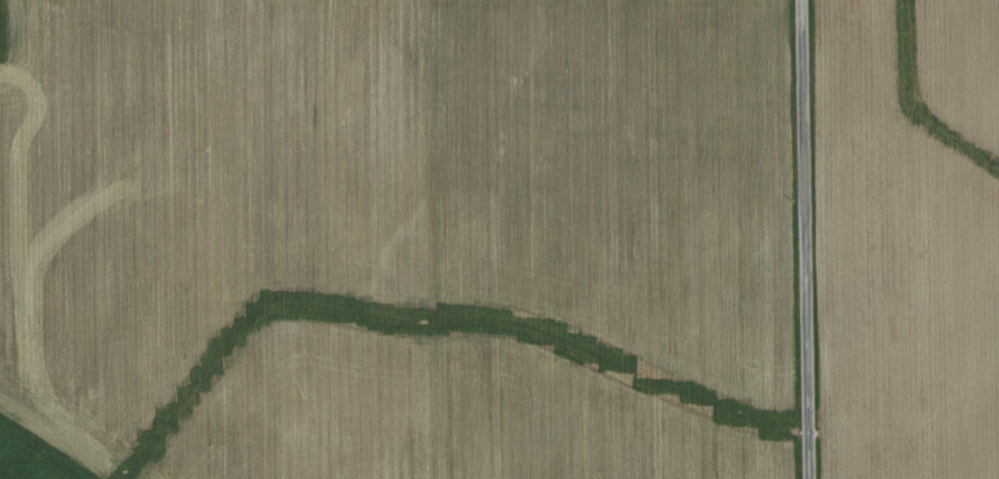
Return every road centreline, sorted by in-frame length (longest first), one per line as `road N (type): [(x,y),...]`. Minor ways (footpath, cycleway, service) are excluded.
road 1 (residential): [(806,478),(798,0)]

